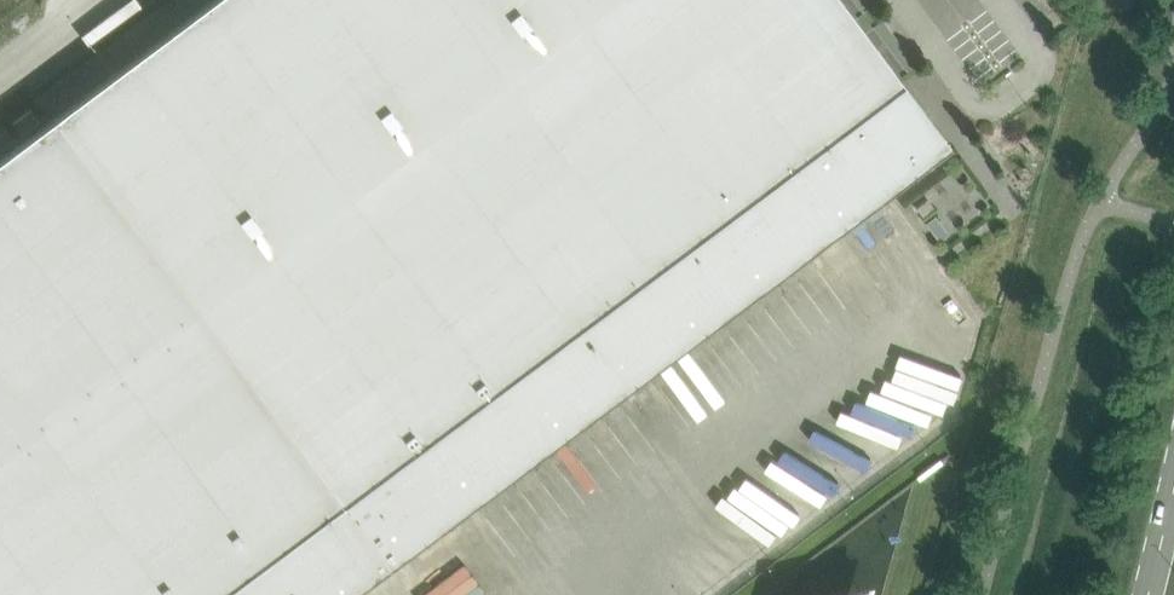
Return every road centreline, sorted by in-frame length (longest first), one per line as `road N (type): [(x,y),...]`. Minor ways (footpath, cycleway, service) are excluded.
road 1 (unclassified): [(0,74),(97,0)]

